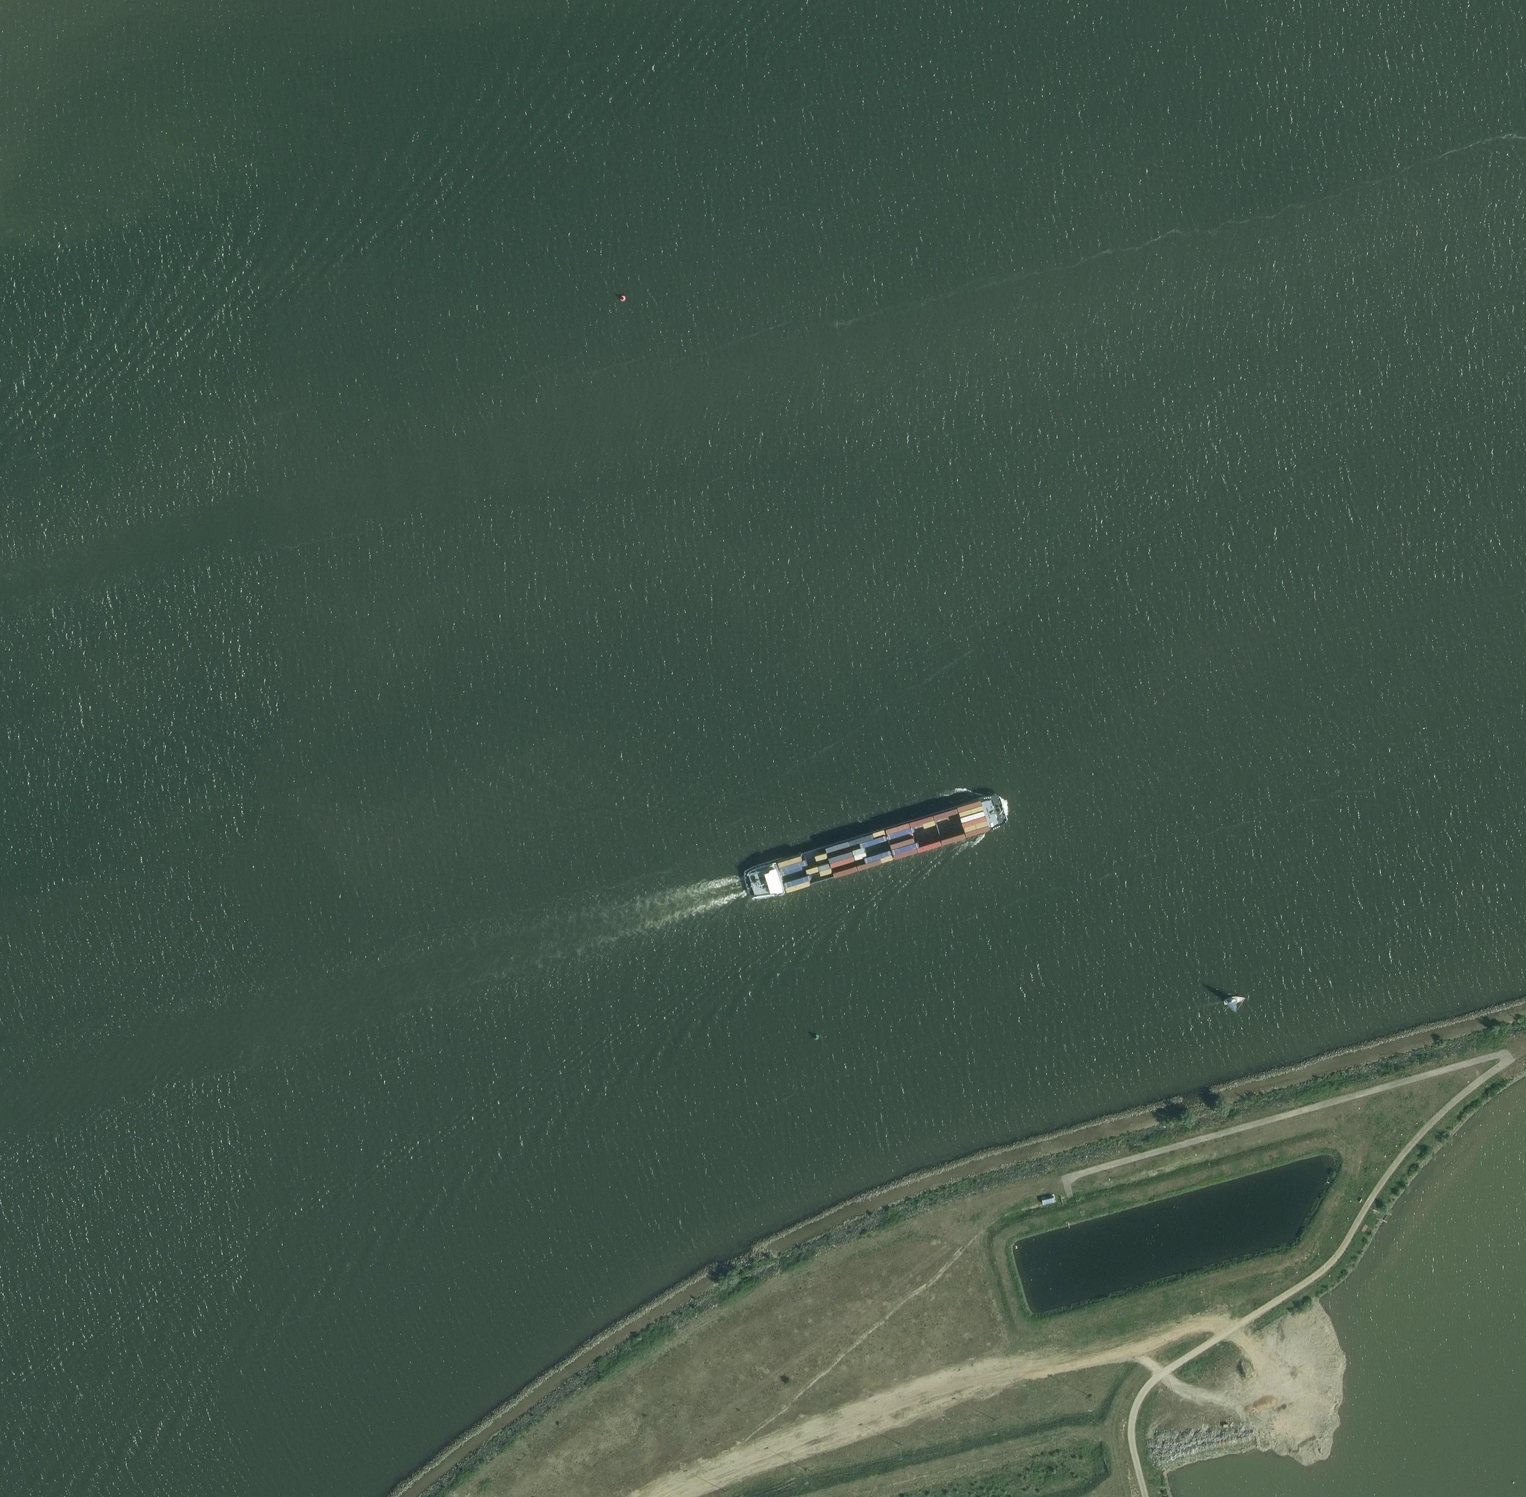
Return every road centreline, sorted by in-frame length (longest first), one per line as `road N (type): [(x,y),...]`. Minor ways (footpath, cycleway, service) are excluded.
road 1 (track): [(1124,1496),(1108,1433),(1072,1430),(829,1496)]

